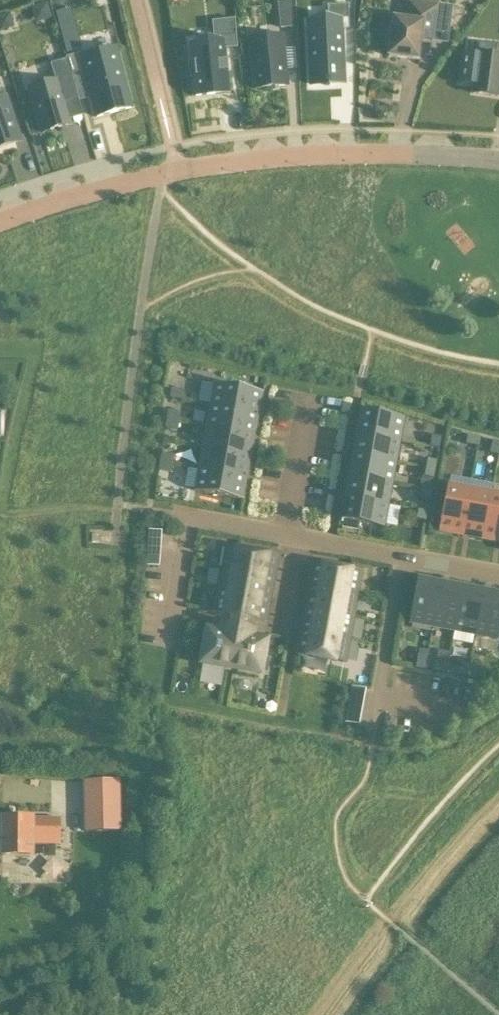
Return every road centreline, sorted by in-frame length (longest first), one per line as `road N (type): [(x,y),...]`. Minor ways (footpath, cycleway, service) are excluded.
road 1 (residential): [(498,162),(418,154),(267,157),(0,226)]
road 2 (residential): [(285,532),(190,517),(166,645)]
road 3 (residential): [(498,576),(297,535)]
road 4 (residential): [(285,532),(311,397)]

